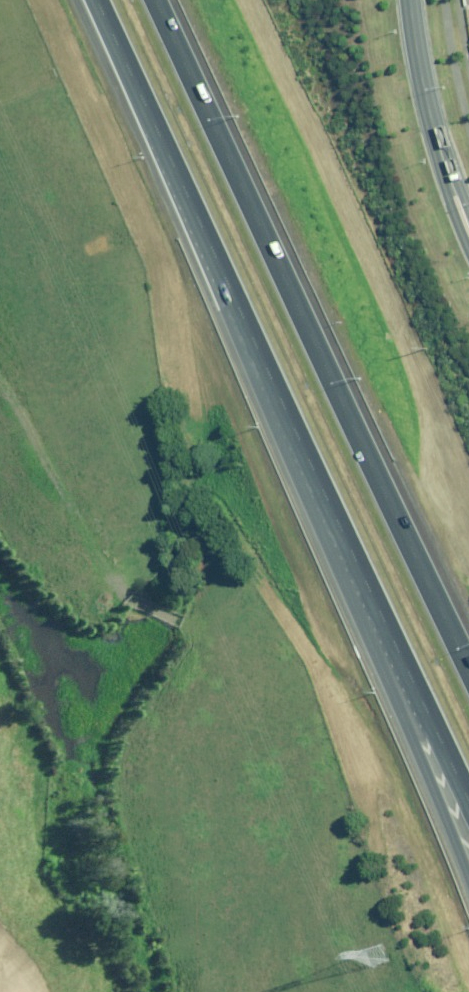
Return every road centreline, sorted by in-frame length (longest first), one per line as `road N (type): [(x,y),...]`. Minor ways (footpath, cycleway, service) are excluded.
road 1 (motorway): [(157,0),(468,673)]
road 2 (motorway): [(328,502),(95,0)]
road 3 (motorway): [(468,885),(328,502)]
road 4 (motorway): [(468,804),(328,502)]
road 5 (tertiary): [(440,137),(419,0)]

